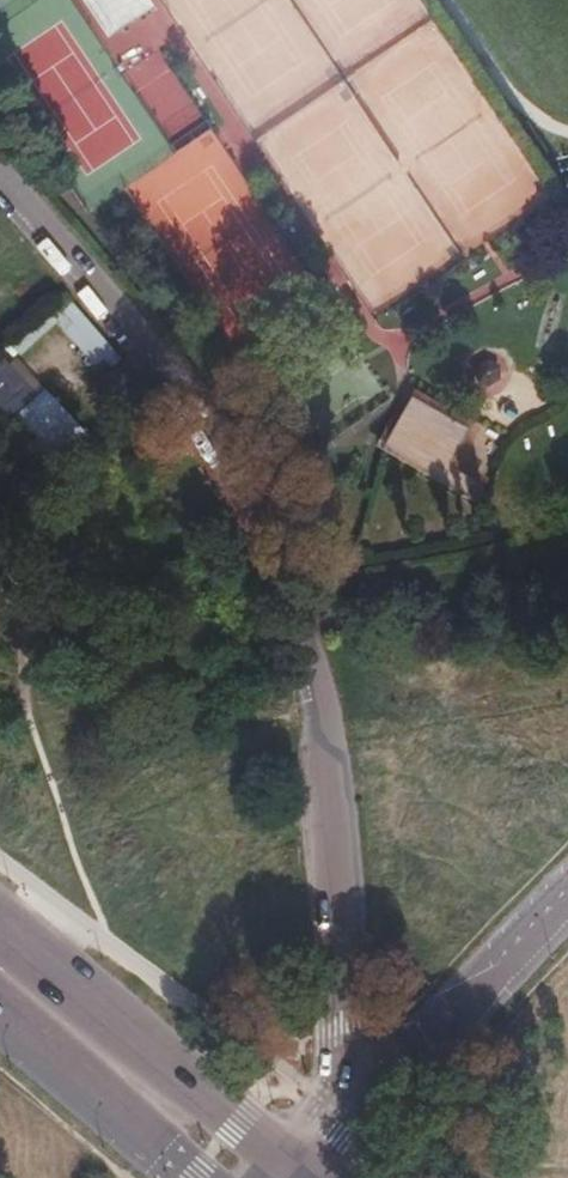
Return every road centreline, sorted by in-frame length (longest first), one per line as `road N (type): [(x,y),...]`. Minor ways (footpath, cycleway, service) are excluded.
road 1 (unclassified): [(0,180),(204,422),(294,598),(323,706),(341,867),(340,1111)]
road 2 (primary): [(294,1171),(0,951)]
road 3 (unclassified): [(567,901),(340,1111)]
road 4 (primary): [(0,1005),(189,1177)]
road 5 (track): [(427,1151),(567,1165)]

